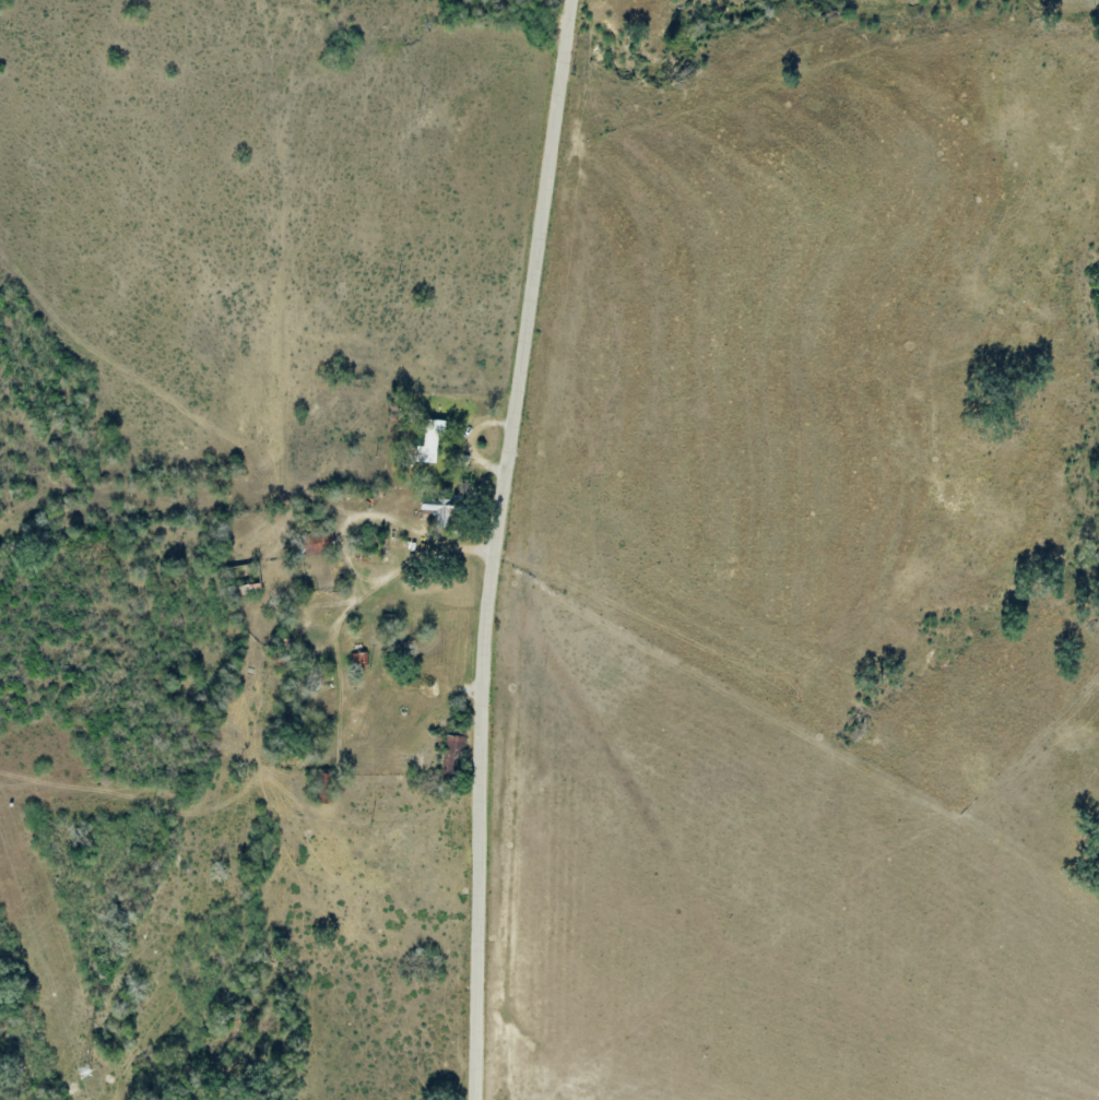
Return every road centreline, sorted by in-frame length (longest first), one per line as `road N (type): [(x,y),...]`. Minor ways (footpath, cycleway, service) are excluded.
road 1 (residential): [(481,1099),(489,661),(579,0)]
road 2 (residential): [(500,561),(430,582),(393,607),(376,655),(358,671),(303,676),(269,697),(241,728),(204,813),(173,848)]
road 3 (residential): [(388,623),(404,690),(441,738),(487,728)]

